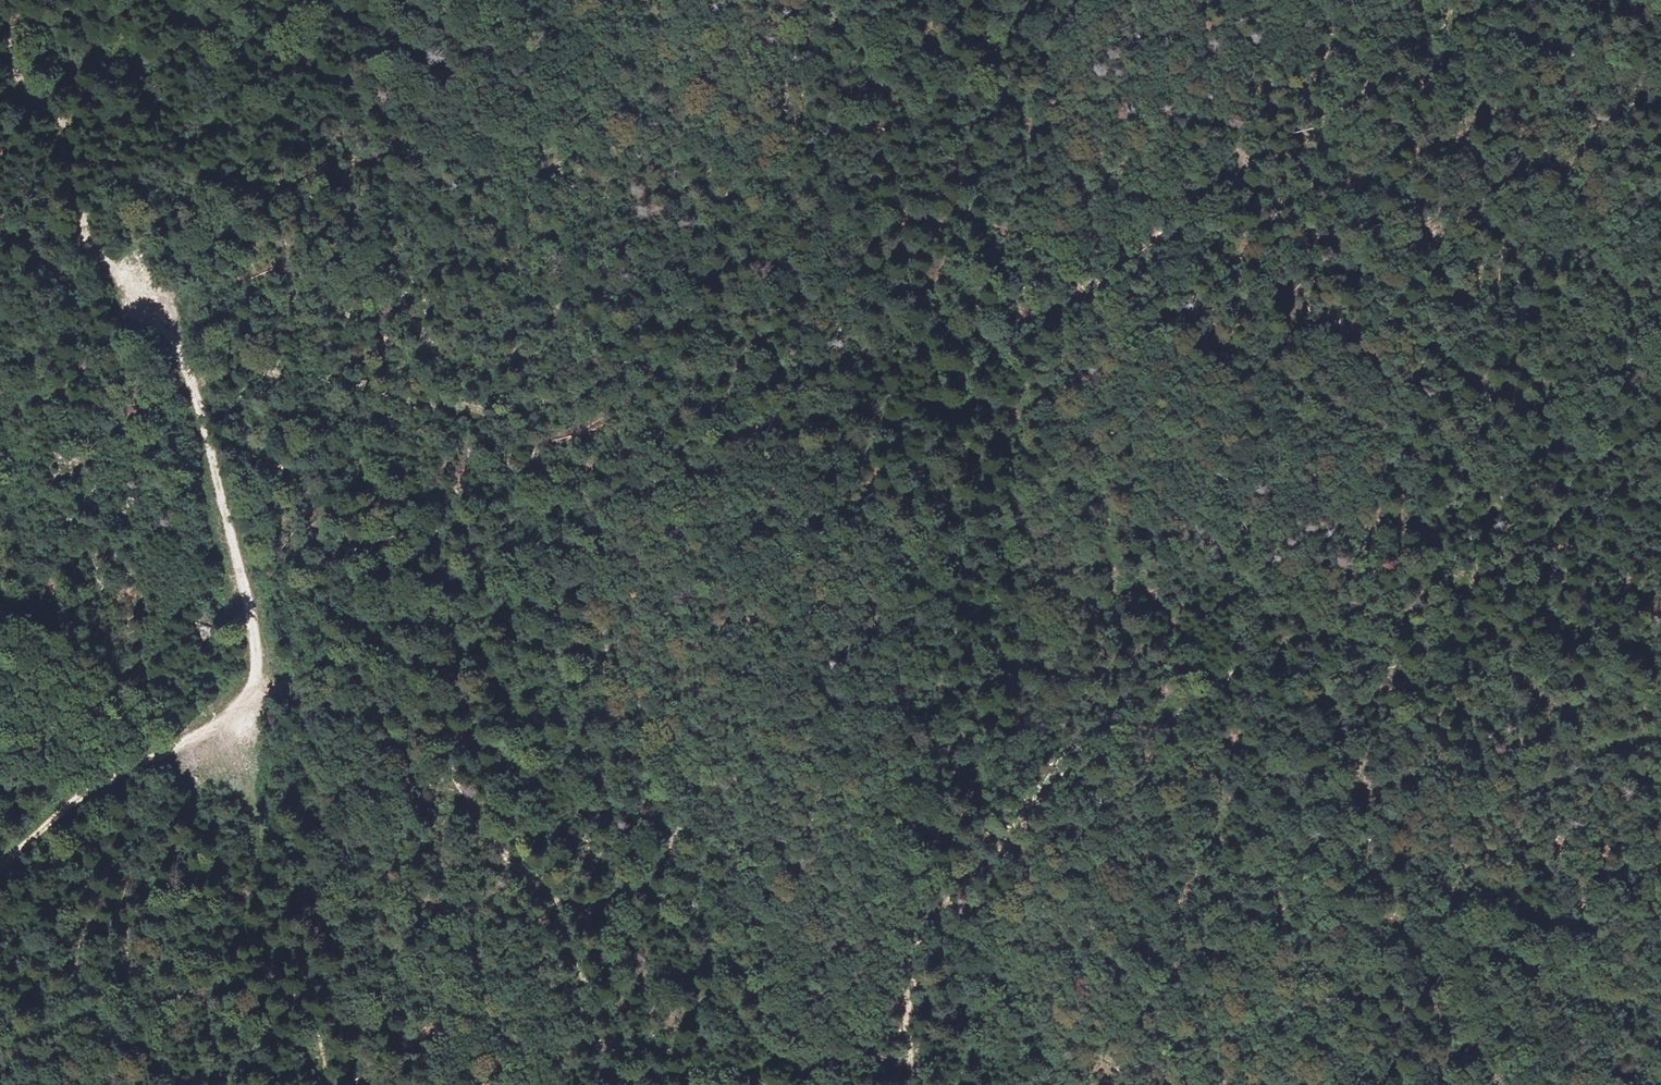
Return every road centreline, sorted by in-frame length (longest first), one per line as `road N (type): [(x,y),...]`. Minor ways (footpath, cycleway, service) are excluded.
road 1 (track): [(0,865),(91,791),(208,728),(250,691),(261,663),(193,372),(143,286),(85,216),(73,128),(24,76),(7,0)]
road 2 (track): [(1660,737),(1540,734),(1444,633)]

